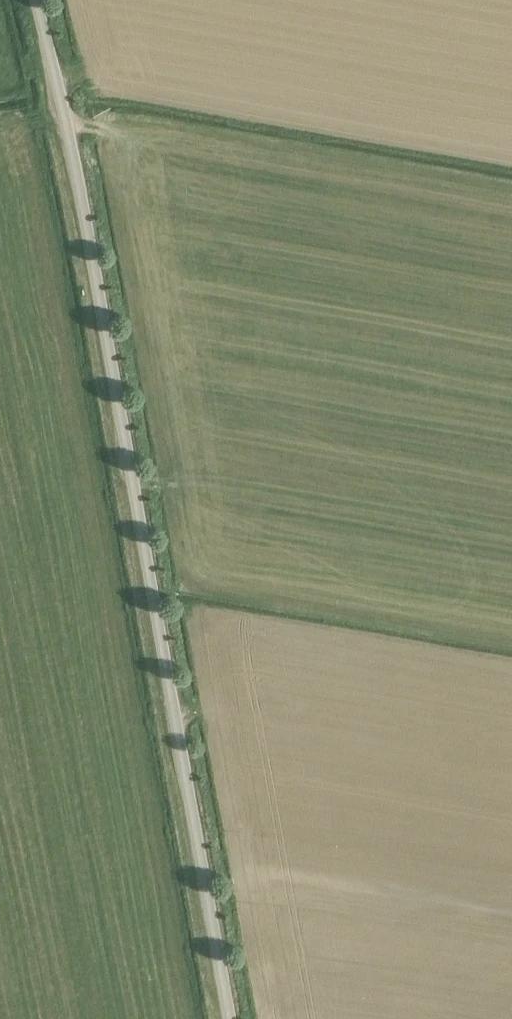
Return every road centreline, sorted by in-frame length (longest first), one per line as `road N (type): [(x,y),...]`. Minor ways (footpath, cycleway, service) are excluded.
road 1 (unclassified): [(228,1018),(129,521),(57,90),(33,0)]

